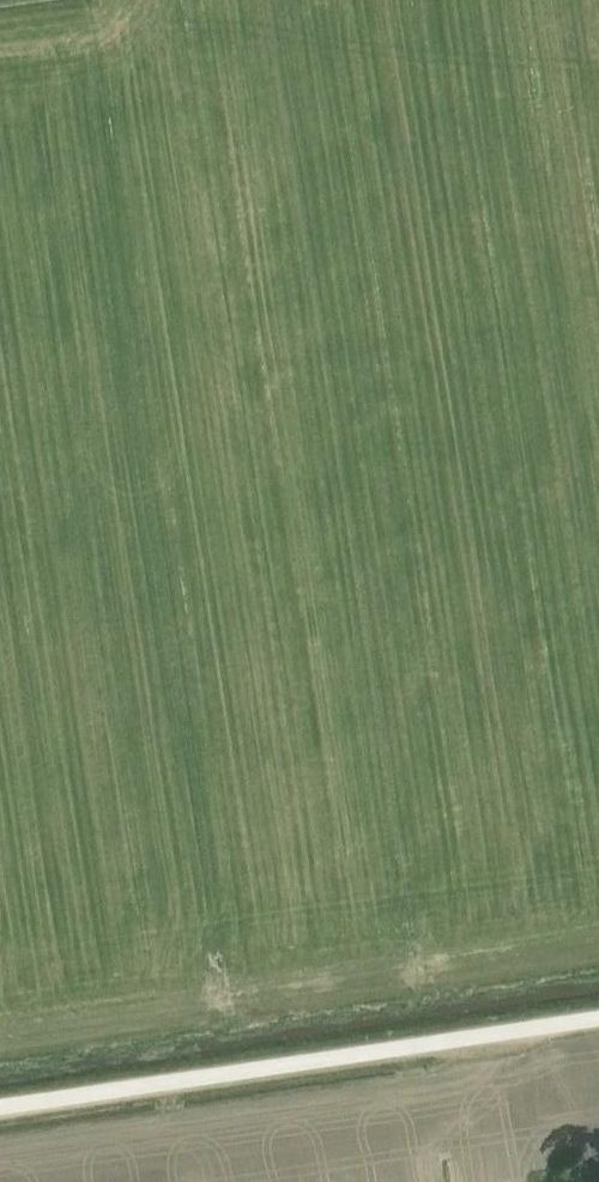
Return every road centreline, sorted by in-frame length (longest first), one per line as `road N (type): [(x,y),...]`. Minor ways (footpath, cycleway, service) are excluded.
road 1 (unclassified): [(0,1106),(598,1018)]

